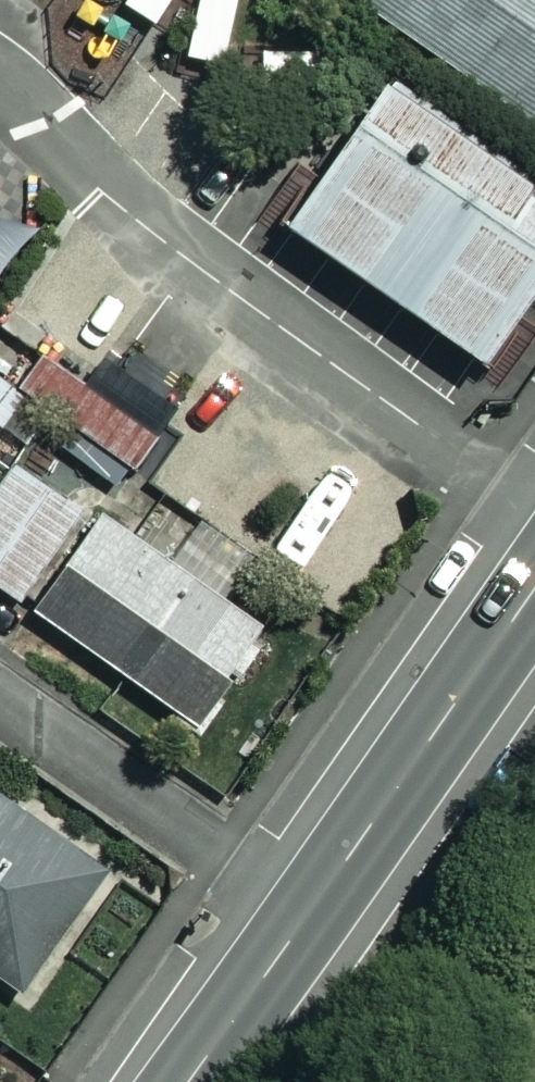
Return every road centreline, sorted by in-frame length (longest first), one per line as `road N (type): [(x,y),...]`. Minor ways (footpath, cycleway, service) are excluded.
road 1 (tertiary): [(308,914),(534,587)]
road 2 (residential): [(0,702),(308,914)]
road 3 (tertiary): [(189,1081),(308,914)]

